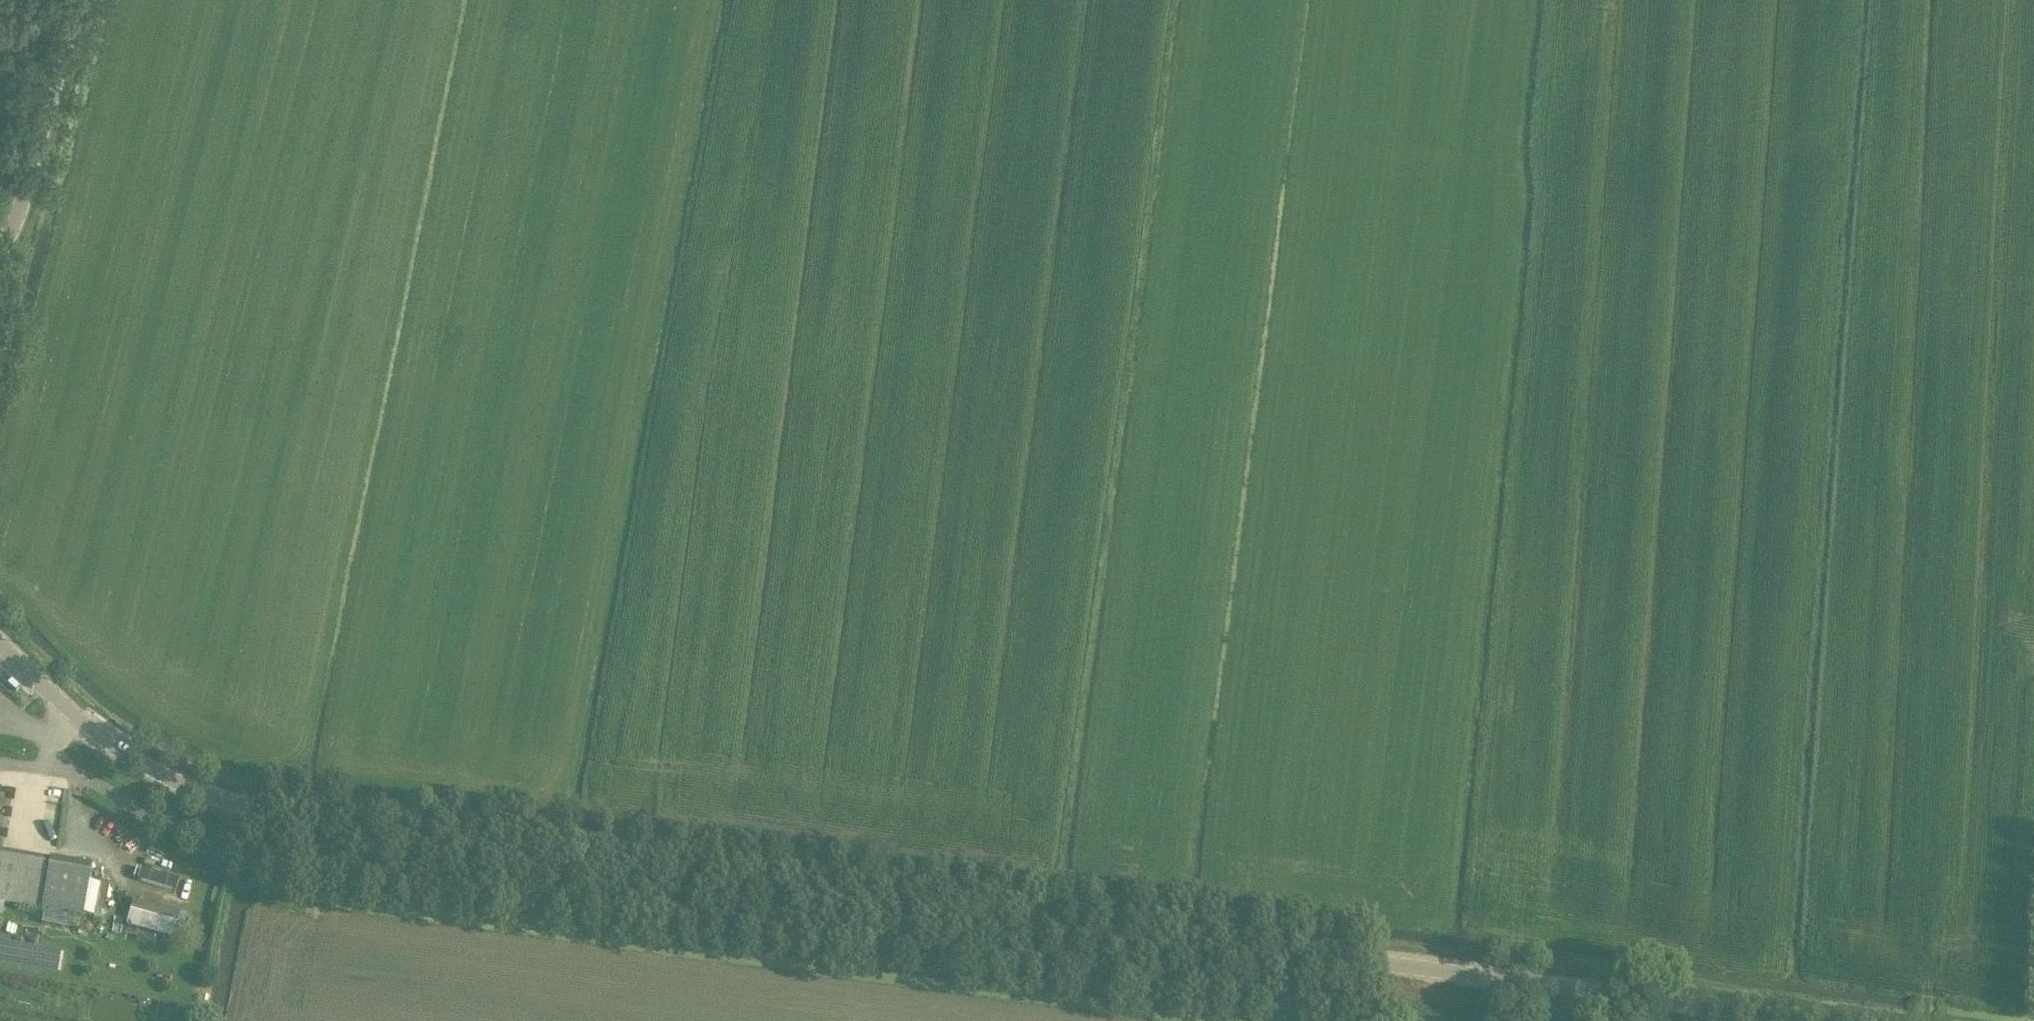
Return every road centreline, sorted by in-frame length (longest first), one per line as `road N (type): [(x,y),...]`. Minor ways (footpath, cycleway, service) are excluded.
road 1 (unclassified): [(1814,1020),(254,804),(162,777),(73,717),(0,645)]
road 2 (tertiary): [(0,252),(32,169),(77,0)]

